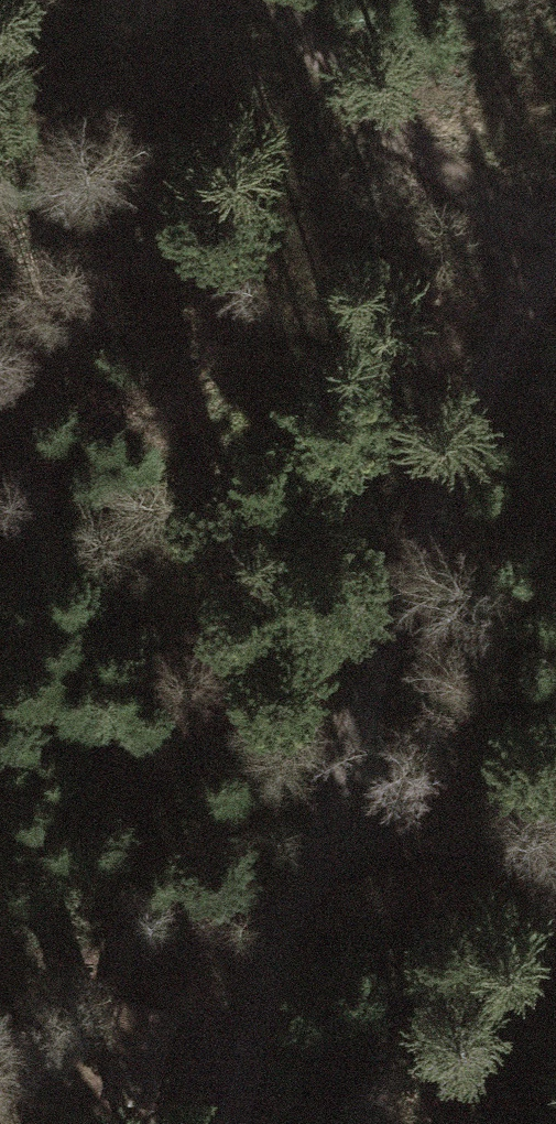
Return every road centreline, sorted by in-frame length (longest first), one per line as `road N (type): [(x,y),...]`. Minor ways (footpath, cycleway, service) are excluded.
road 1 (track): [(555,252),(542,256),(328,834)]
road 2 (track): [(271,0),(542,256)]
road 3 (track): [(328,834),(271,1013),(249,1123)]
road 4 (track): [(328,834),(555,870)]

